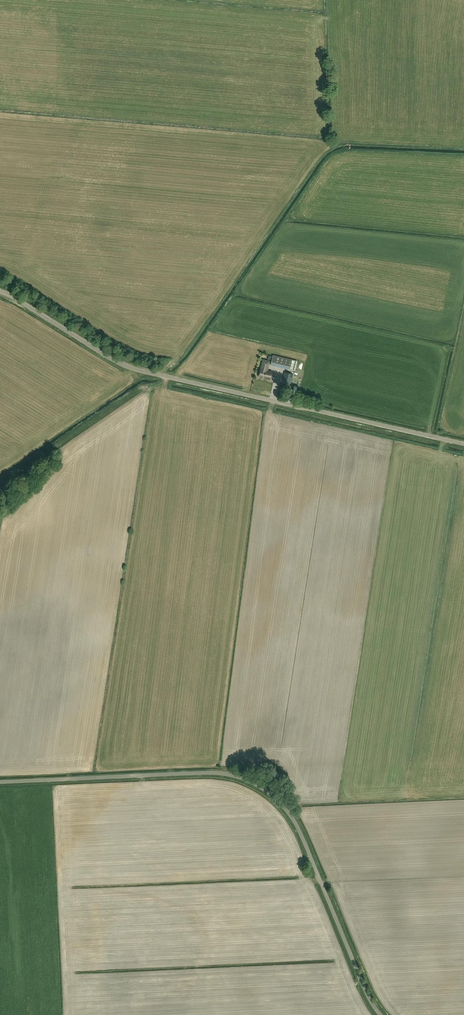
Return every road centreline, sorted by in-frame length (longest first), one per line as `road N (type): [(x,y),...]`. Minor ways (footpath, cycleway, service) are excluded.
road 1 (unclassified): [(0,782),(203,773),(255,783),(296,821),(381,1014)]
road 2 (unclassified): [(463,444),(143,375),(0,294)]

